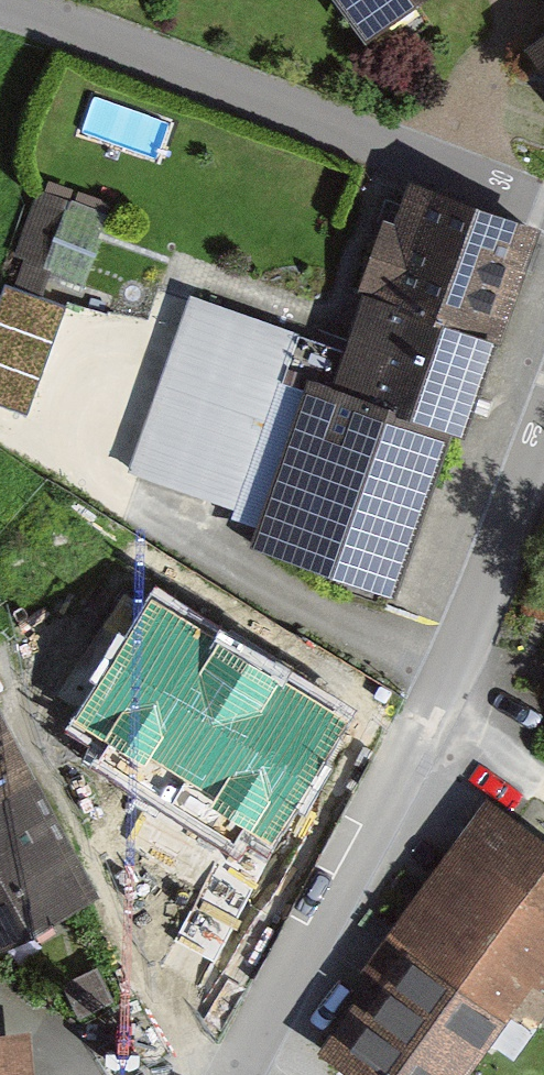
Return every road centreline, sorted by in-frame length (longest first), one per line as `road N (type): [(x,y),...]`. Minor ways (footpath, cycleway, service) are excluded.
road 1 (unclassified): [(235,1074),(432,714),(543,439)]
road 2 (residential): [(543,210),(0,16)]

